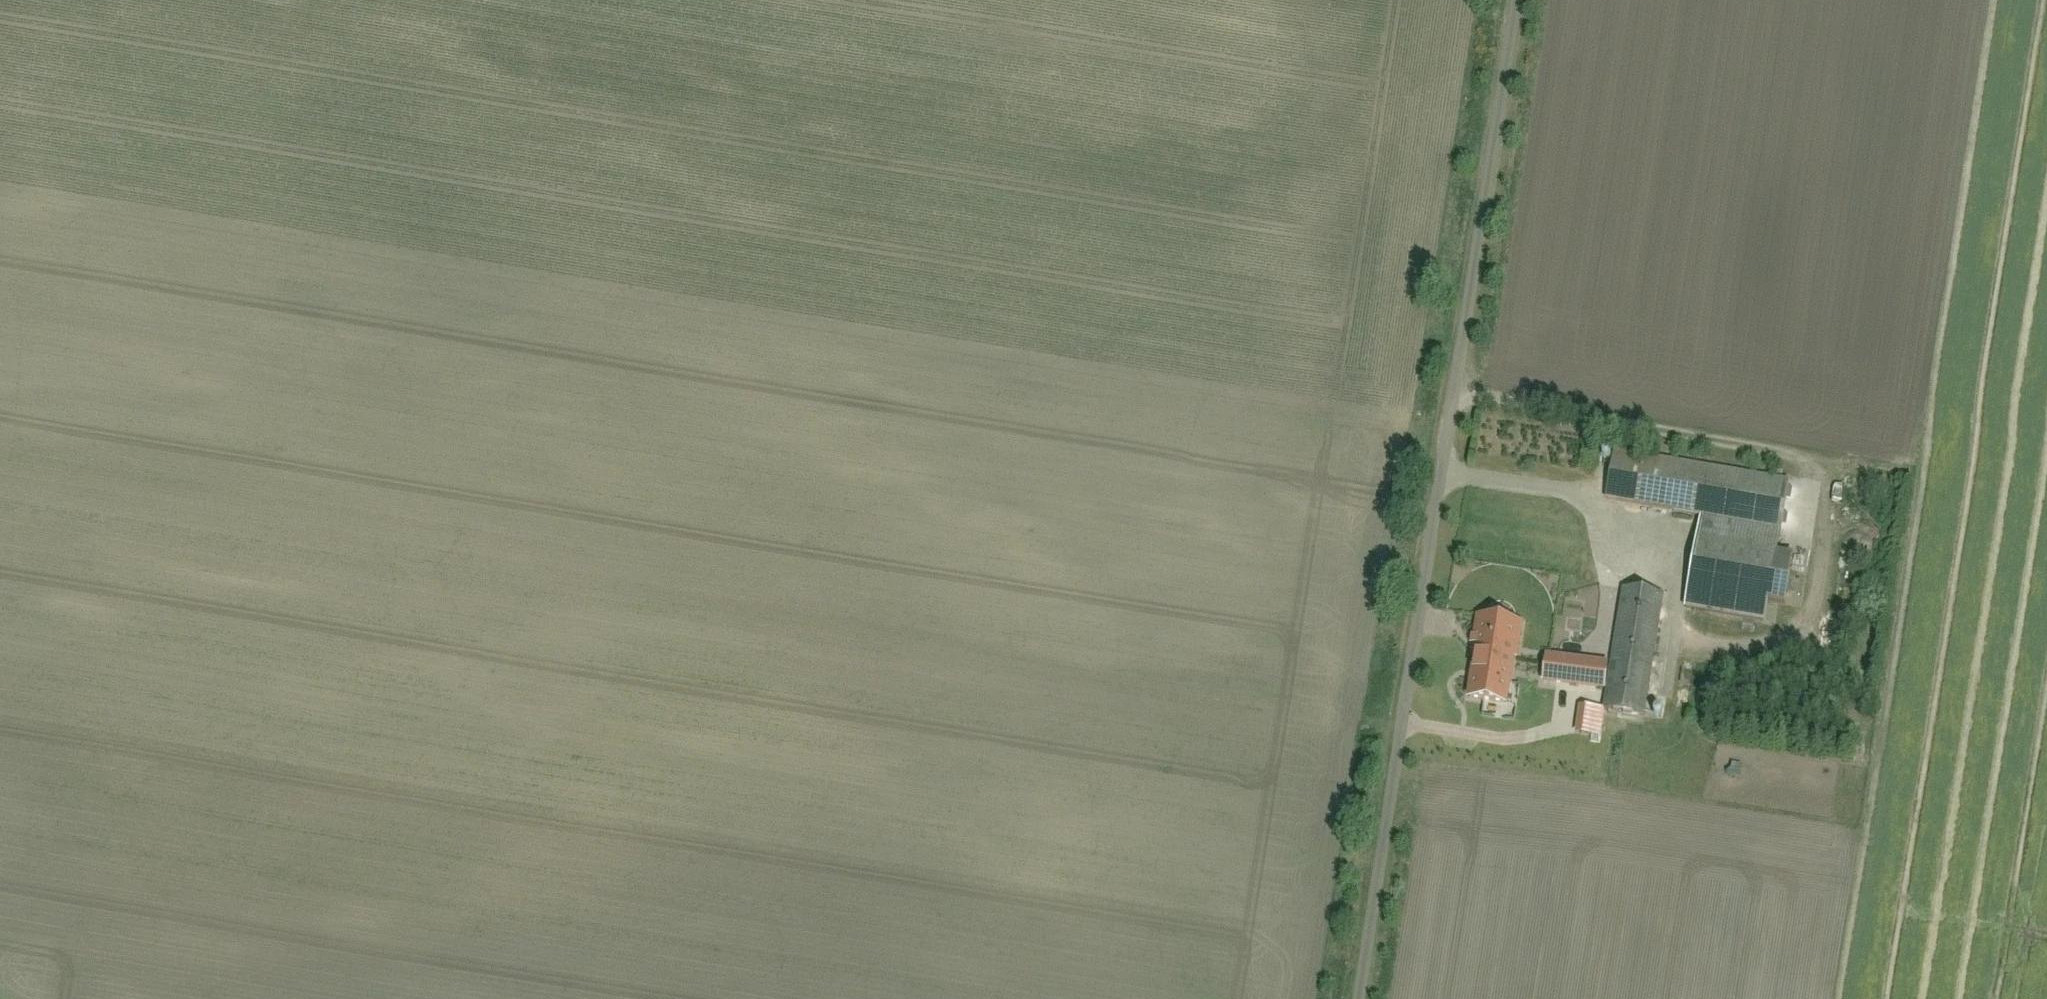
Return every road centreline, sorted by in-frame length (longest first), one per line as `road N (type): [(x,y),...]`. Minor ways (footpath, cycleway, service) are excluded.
road 1 (residential): [(1522,0),(1364,998)]

